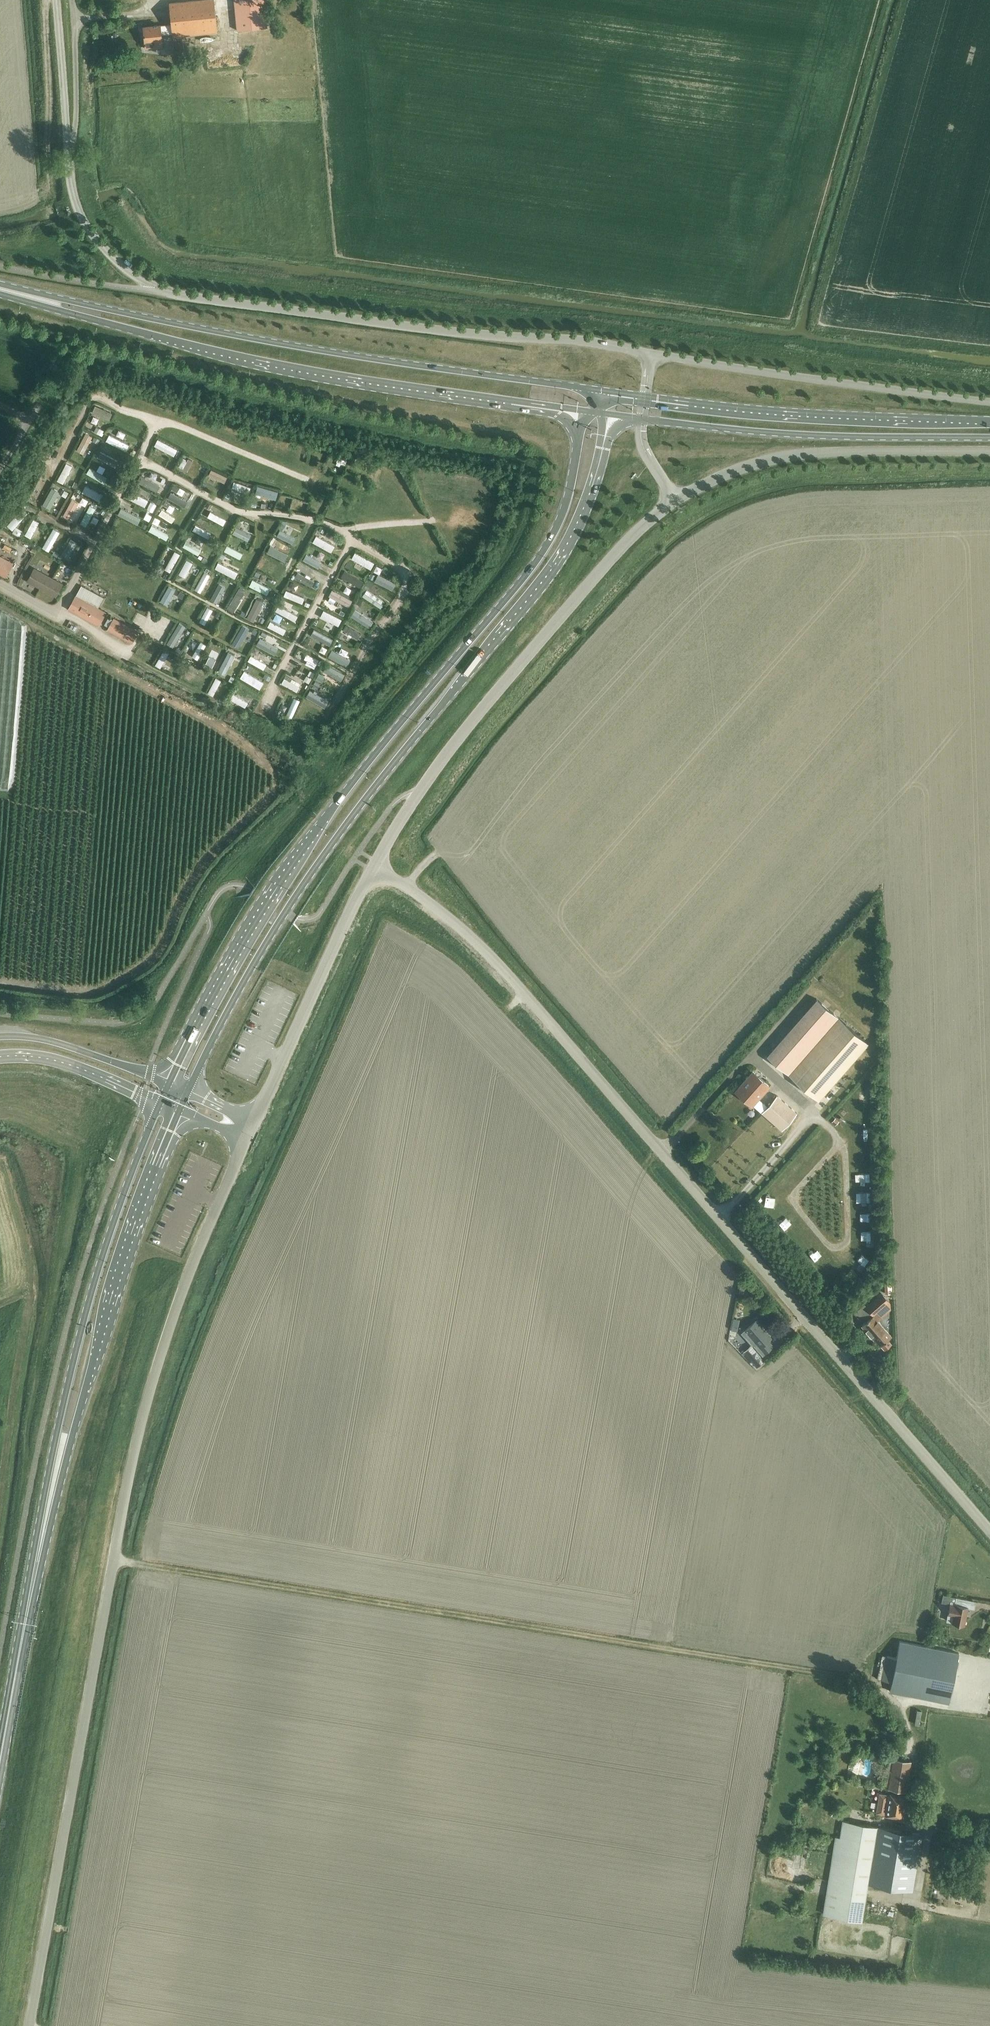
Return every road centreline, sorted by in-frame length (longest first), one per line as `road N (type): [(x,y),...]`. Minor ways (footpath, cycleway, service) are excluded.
road 1 (unclassified): [(34,2025),(139,1421),(246,1140)]
road 2 (unclassified): [(989,1532),(492,956),(374,867)]
road 3 (unclassified): [(651,353),(184,296),(136,277),(98,241),(74,197),(56,0)]
road 4 (primary): [(188,1090),(258,954),(337,836),(556,563),(590,491),(610,414)]
road 5 (primary): [(584,411),(564,504),(539,557),(317,828),(168,1082)]
road 6 (track): [(115,1560),(856,1675)]
road 7 (primary): [(601,390),(332,354),(0,285)]
road 8 (primary): [(0,292),(330,376),(584,411)]
road 9 (primary): [(162,1103),(91,1298),(57,1432),(37,1560)]
road 10 (unclassified): [(374,867),(416,796),(507,681),(633,535),(674,501)]
road 11 (primary): [(37,1560),(133,1224),(178,1109)]
road 12 (primary): [(642,419),(989,438)]
road 13 (primary): [(989,423),(645,396)]
road 14 (unclassified): [(989,401),(651,353)]
road 15 (unclassified): [(989,451),(788,456),(674,501)]
road 16 (unclassified): [(254,1121),(374,867)]
road 17 (primary): [(0,1755),(37,1560)]
road 18 (tertiary): [(168,1082),(60,1043),(0,1036)]
road 19 (tertiary): [(0,1057),(63,1062),(162,1103)]

